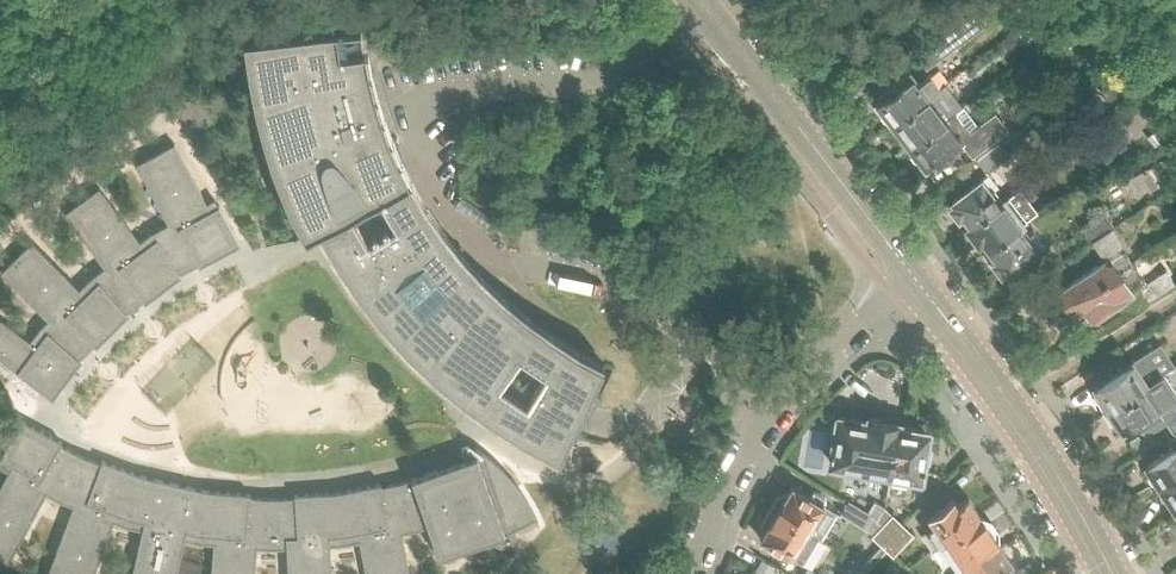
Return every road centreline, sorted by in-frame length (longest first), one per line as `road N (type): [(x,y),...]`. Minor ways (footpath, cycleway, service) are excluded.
road 1 (residential): [(694,573),(783,398),(913,276)]
road 2 (tertiary): [(913,276),(1042,450),(1113,573)]
road 3 (tertiary): [(701,0),(913,276)]

